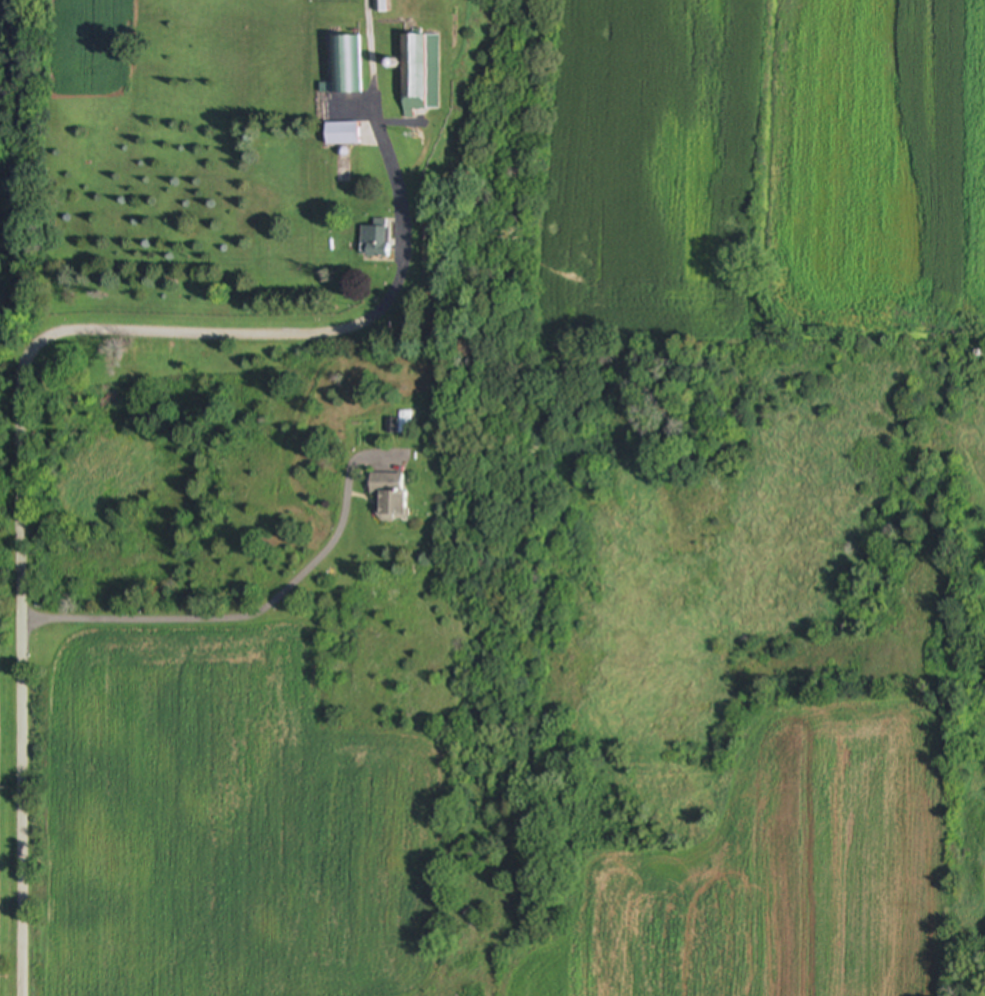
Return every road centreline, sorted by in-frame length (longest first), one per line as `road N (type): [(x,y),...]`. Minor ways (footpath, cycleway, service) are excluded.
road 1 (residential): [(23,995),(24,361)]

